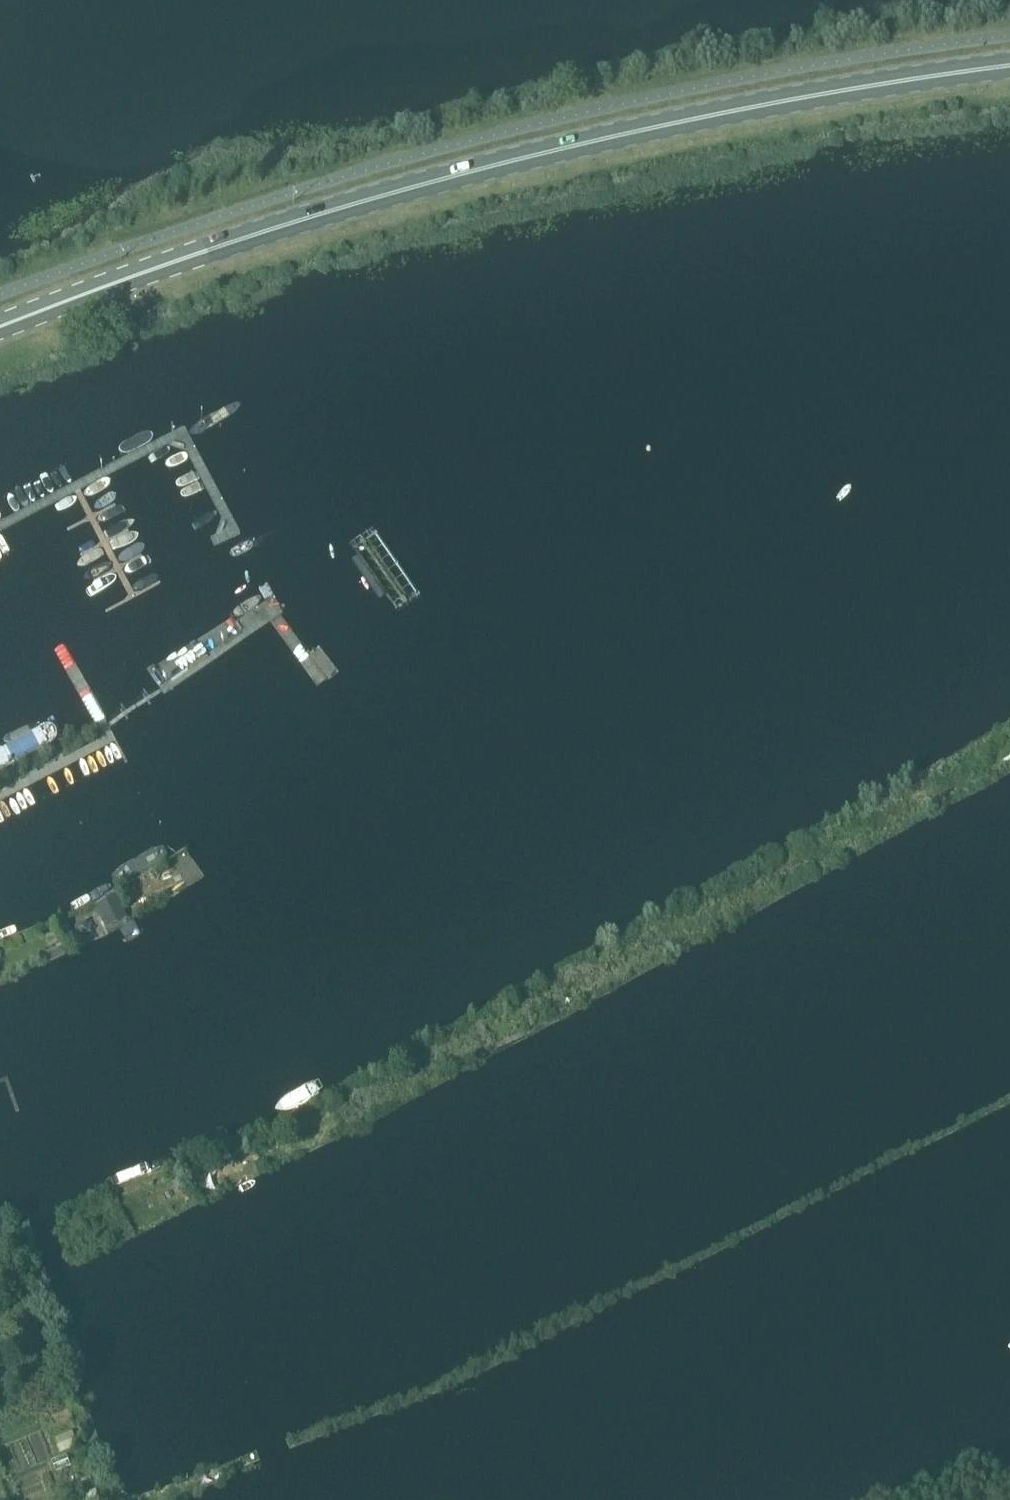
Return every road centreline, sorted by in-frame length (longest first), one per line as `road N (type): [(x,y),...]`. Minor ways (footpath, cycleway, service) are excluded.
road 1 (primary): [(0,329),(309,216),(493,166),(880,84),(1009,67)]

